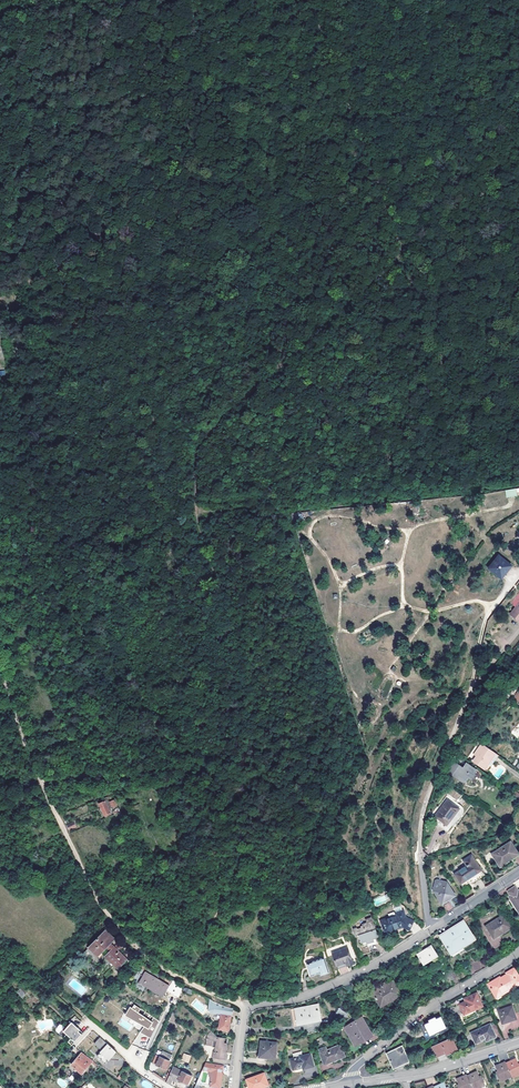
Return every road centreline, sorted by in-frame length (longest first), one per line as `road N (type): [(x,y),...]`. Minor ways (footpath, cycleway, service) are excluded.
road 1 (track): [(196,513),(206,443),(306,338),(518,145)]
road 2 (residential): [(518,873),(347,977),(246,1008),(235,1087)]
road 3 (residential): [(518,951),(417,1015),(354,1070),(351,1083)]
road 4 (track): [(43,782),(0,669)]

